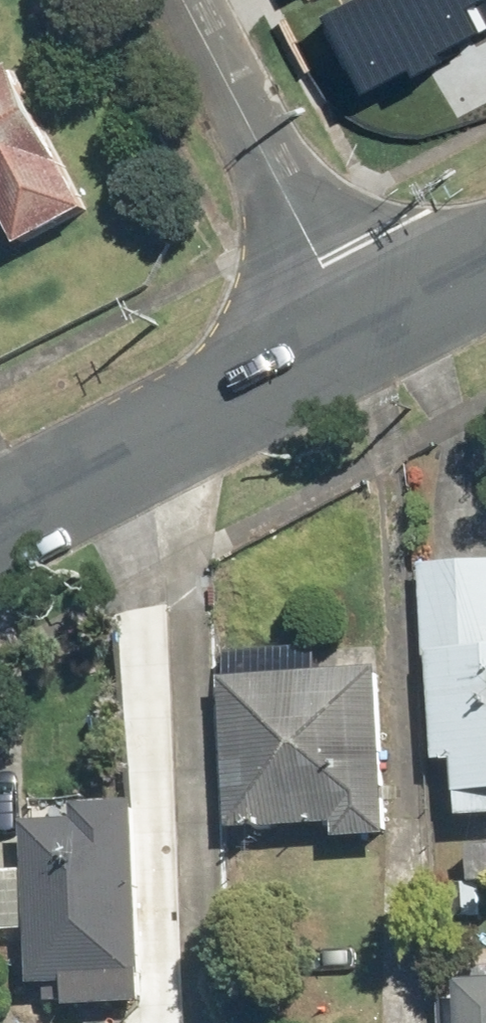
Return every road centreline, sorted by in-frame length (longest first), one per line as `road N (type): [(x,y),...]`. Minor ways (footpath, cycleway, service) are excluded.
road 1 (tertiary): [(355,331),(0,515)]
road 2 (residential): [(185,0),(355,331)]
road 3 (tertiary): [(485,264),(355,331)]

